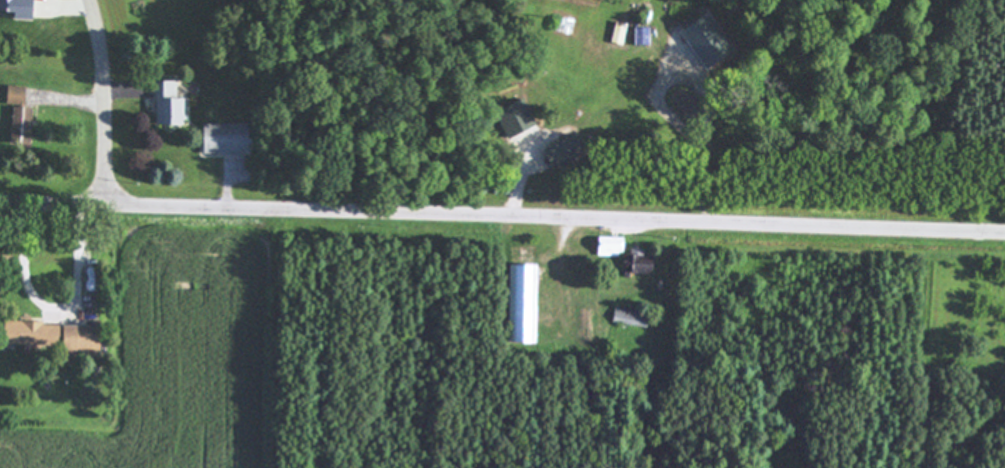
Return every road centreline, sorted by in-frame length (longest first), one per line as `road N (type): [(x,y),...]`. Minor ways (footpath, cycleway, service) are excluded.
road 1 (residential): [(1004,232),(0,203)]
road 2 (residential): [(110,205),(107,89),(91,0)]

